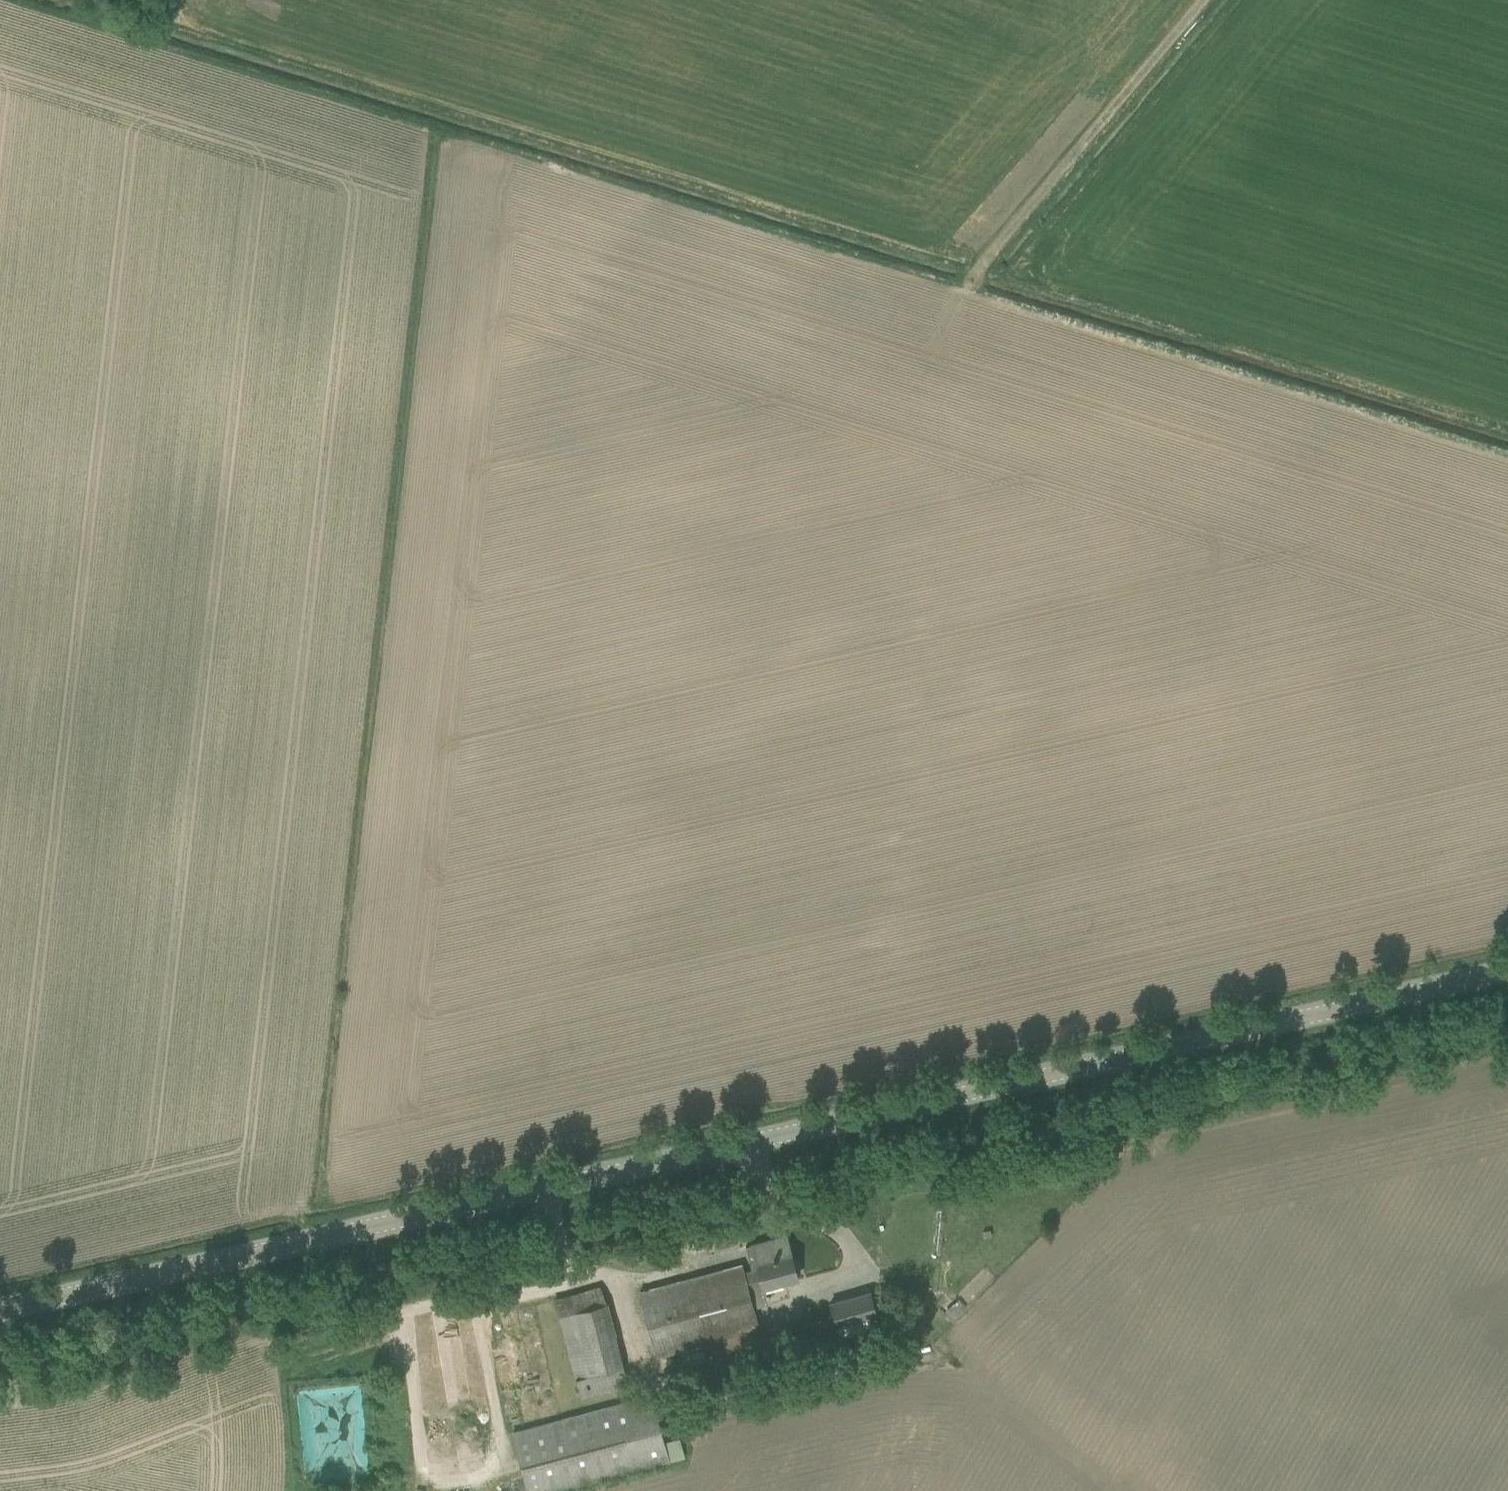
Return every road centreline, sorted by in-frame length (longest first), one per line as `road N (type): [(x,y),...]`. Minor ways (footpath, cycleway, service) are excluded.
road 1 (tertiary): [(0,1309),(1507,971)]

